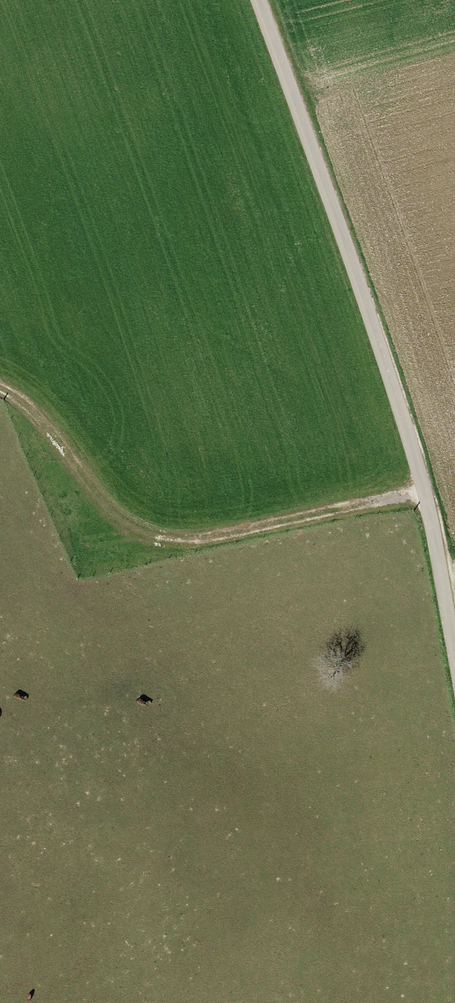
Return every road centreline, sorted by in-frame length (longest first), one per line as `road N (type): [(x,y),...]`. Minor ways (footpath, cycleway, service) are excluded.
road 1 (unclassified): [(454,621),(400,406),(261,0)]
road 2 (track): [(0,390),(57,425),(108,498),(164,545),(426,497)]

